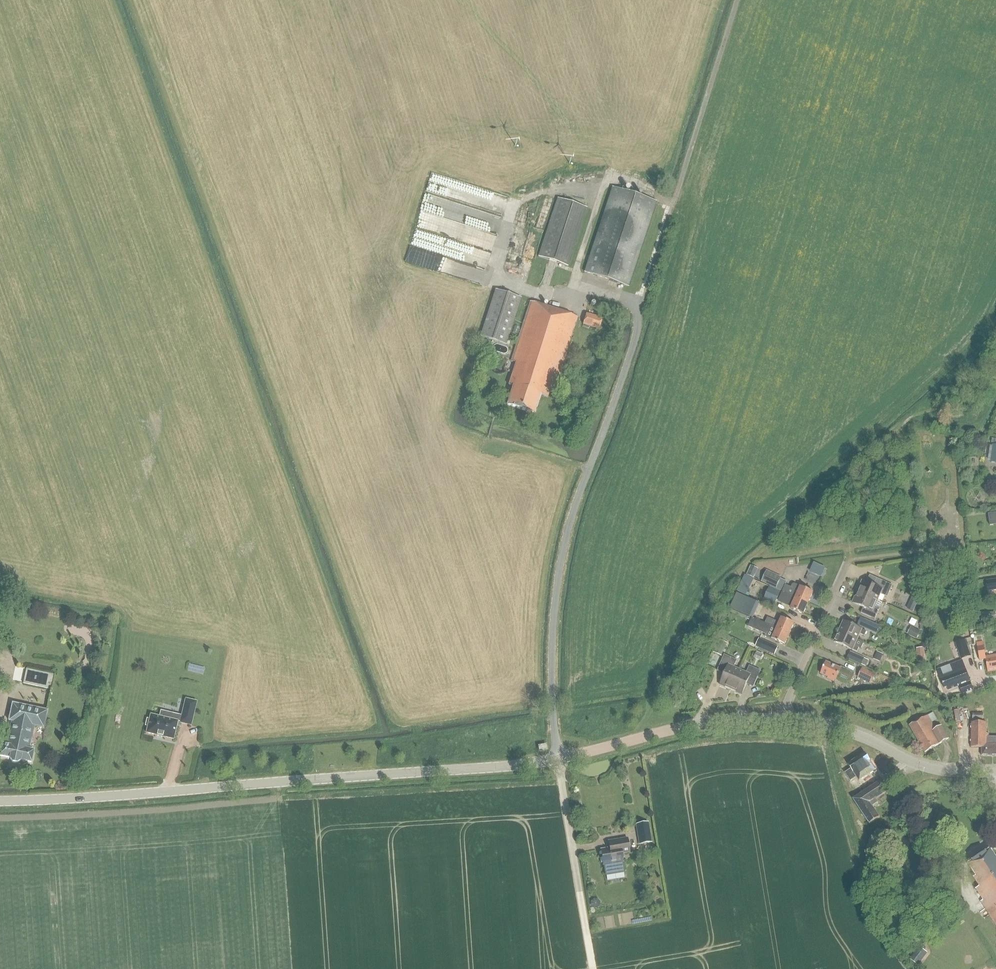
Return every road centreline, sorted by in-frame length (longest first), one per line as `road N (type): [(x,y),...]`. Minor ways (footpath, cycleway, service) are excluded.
road 1 (tertiary): [(0,803),(557,760)]
road 2 (tertiary): [(780,719),(703,724),(557,760)]
road 3 (tertiary): [(995,774),(945,771),(842,730),(780,719)]
road 4 (residential): [(780,719),(851,561)]

